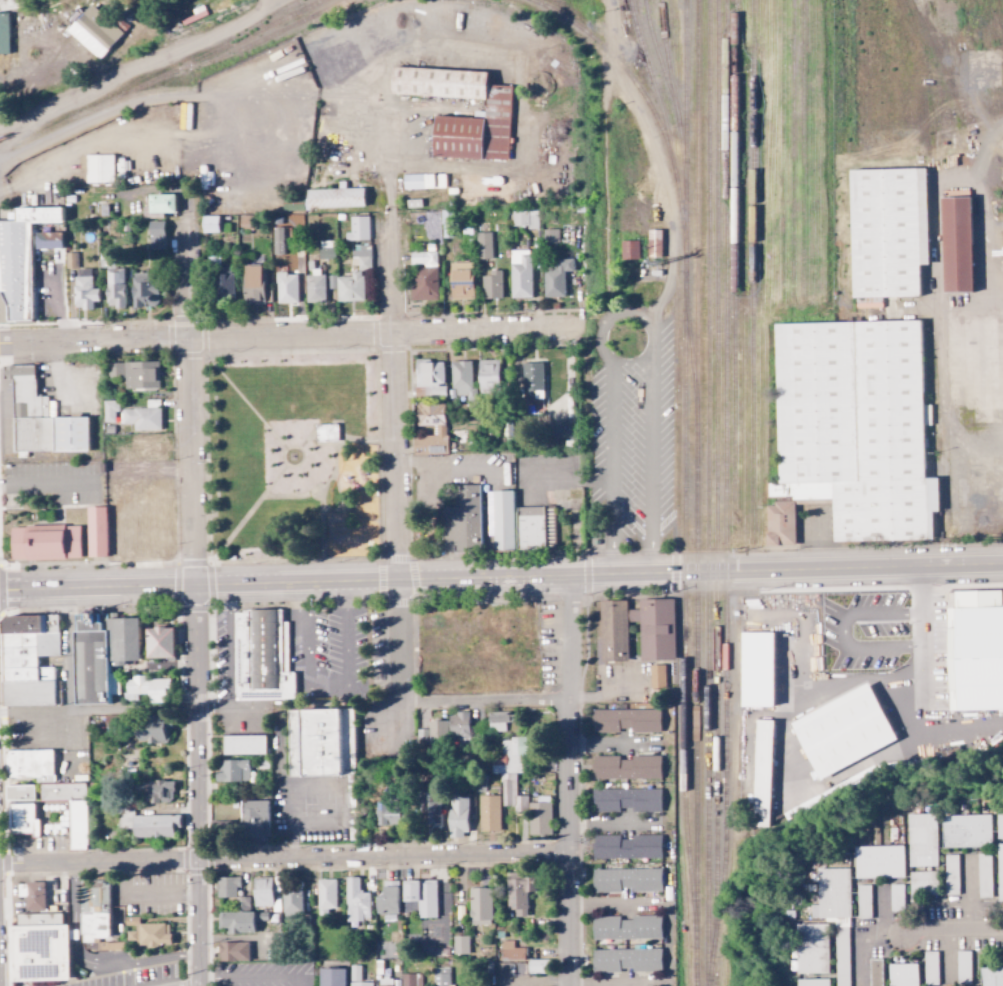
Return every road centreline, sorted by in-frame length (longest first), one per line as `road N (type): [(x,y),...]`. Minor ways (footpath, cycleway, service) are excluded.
road 1 (tertiary): [(0,591),(1002,564)]
road 2 (residential): [(581,332),(0,345)]
road 3 (residential): [(0,866),(574,853)]
road 4 (residential): [(406,704),(393,214)]
road 5 (residential): [(573,985),(576,576)]
road 6 (residential): [(205,985),(198,586)]
road 7 (residential): [(198,586),(191,202)]
road 8 (residential): [(572,701),(202,709)]
road 9 (residential): [(0,713),(202,709)]

